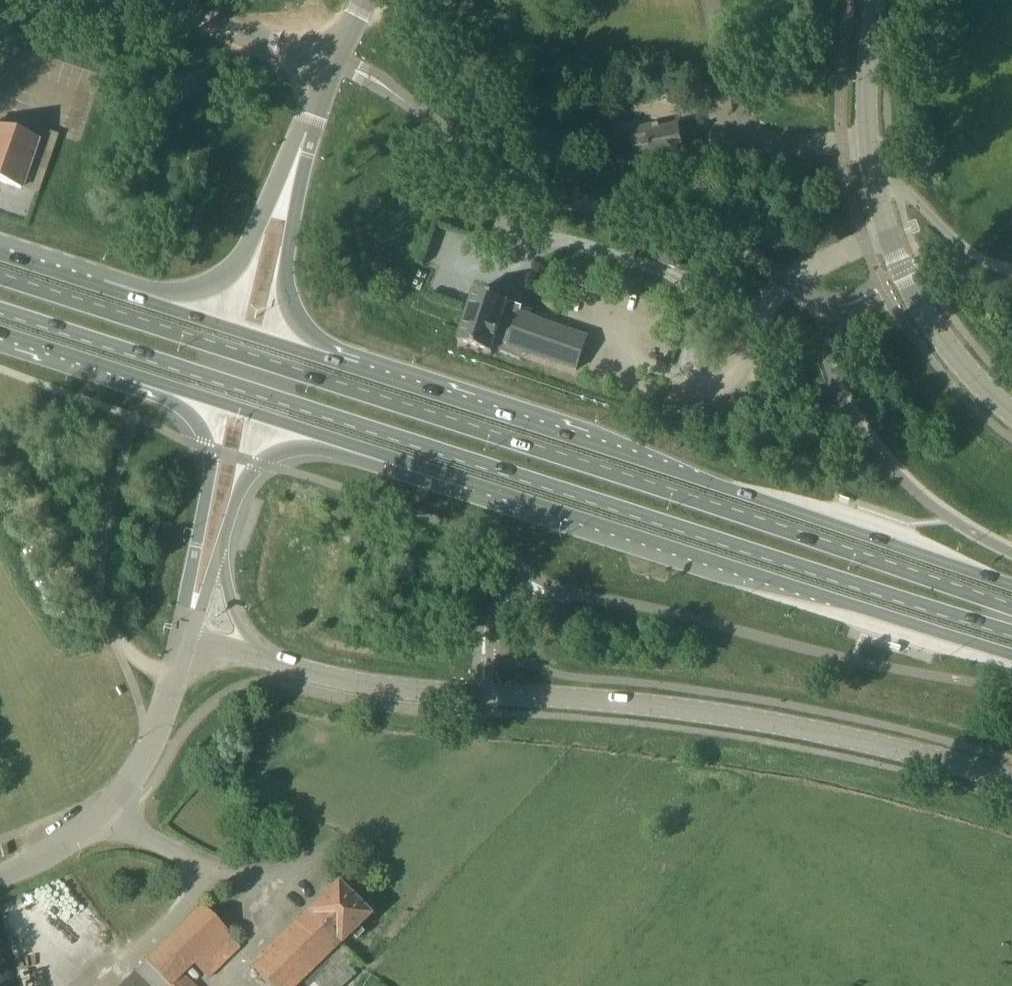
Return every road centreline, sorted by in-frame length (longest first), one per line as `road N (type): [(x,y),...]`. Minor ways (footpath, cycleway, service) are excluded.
road 1 (primary): [(1011,617),(877,563),(0,277)]
road 2 (primary): [(0,308),(865,585),(1011,624)]
road 3 (unclassified): [(1011,784),(812,732),(672,709),(390,690),(277,662)]
road 4 (secondary): [(1011,587),(339,358)]
road 5 (secondary): [(358,450),(1011,655)]
road 6 (unclassified): [(873,0),(866,145),(883,227),(928,322),(1011,414)]
road 7 (secondary): [(339,358),(295,317),(284,268),(333,62)]
road 8 (unclassified): [(0,877),(61,845),(121,796),(142,765),(185,637)]
road 9 (secondary): [(333,62),(245,253),(201,288),(152,296)]
road 10 (secondary): [(129,376),(186,411),(209,449),(185,637)]
road 11 (secondary): [(129,376),(358,450)]
road 12 (unclassified): [(333,62),(135,0)]
road 13 (secondary): [(339,358),(152,296)]
road 14 (secondary): [(221,549),(241,488),(259,464),(294,449),(358,450)]
road 15 (secondary): [(152,296),(0,249)]
road 16 (secondary): [(0,334),(129,376)]
road 17 (secondary): [(277,662),(237,621),(221,549)]

